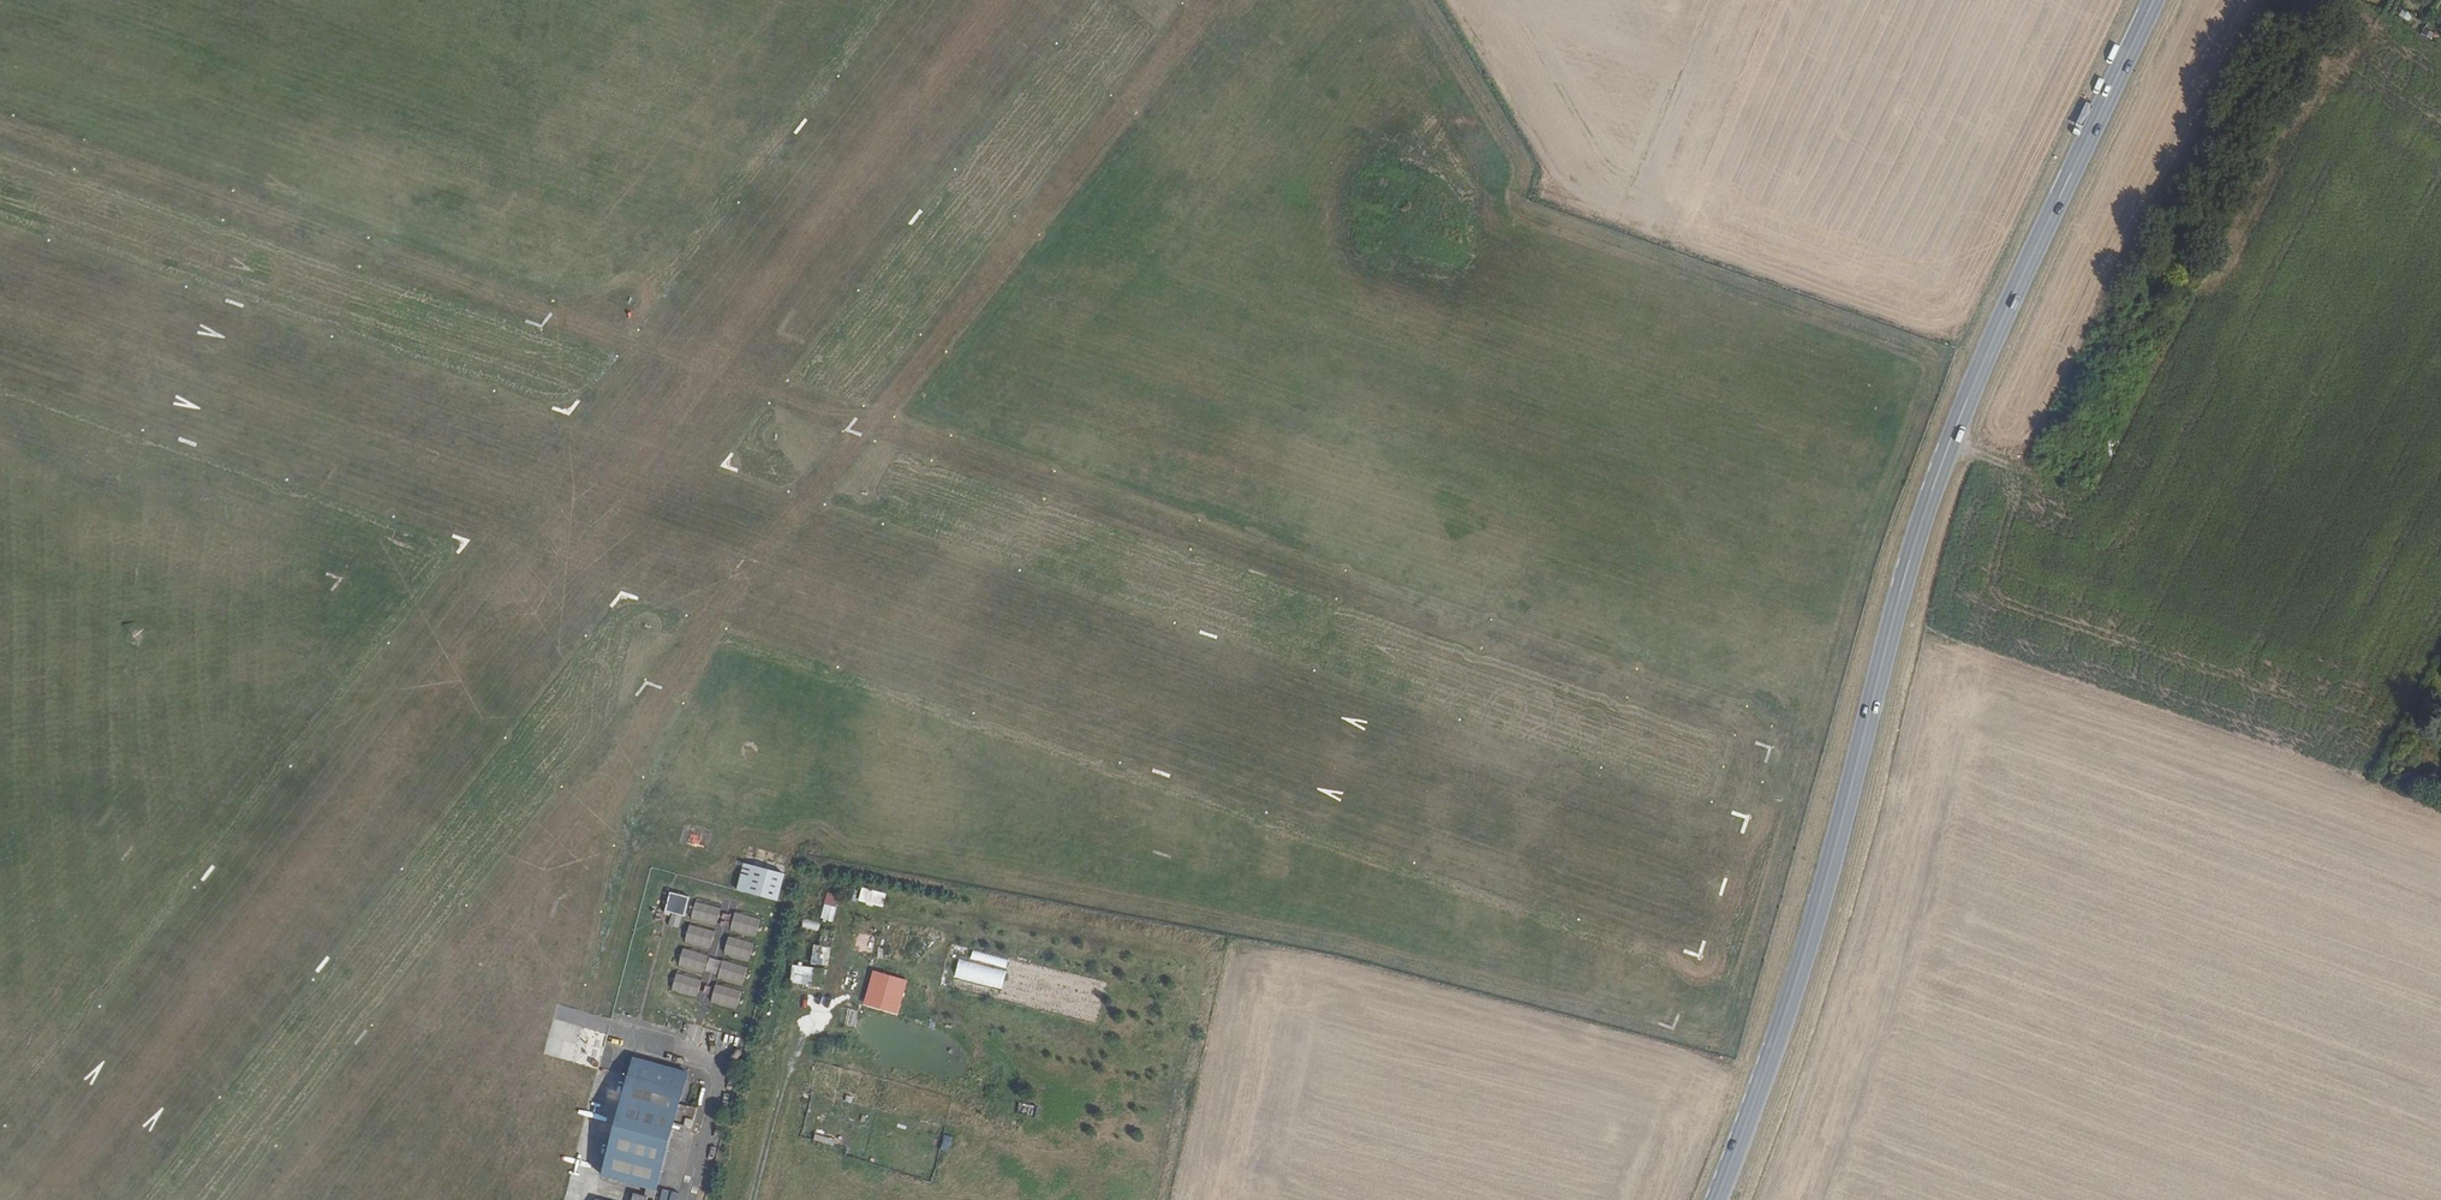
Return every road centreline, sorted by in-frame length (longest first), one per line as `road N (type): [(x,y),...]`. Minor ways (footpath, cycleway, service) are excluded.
road 1 (primary): [(2153,0),(1938,472),(1820,901),(1715,1199)]

